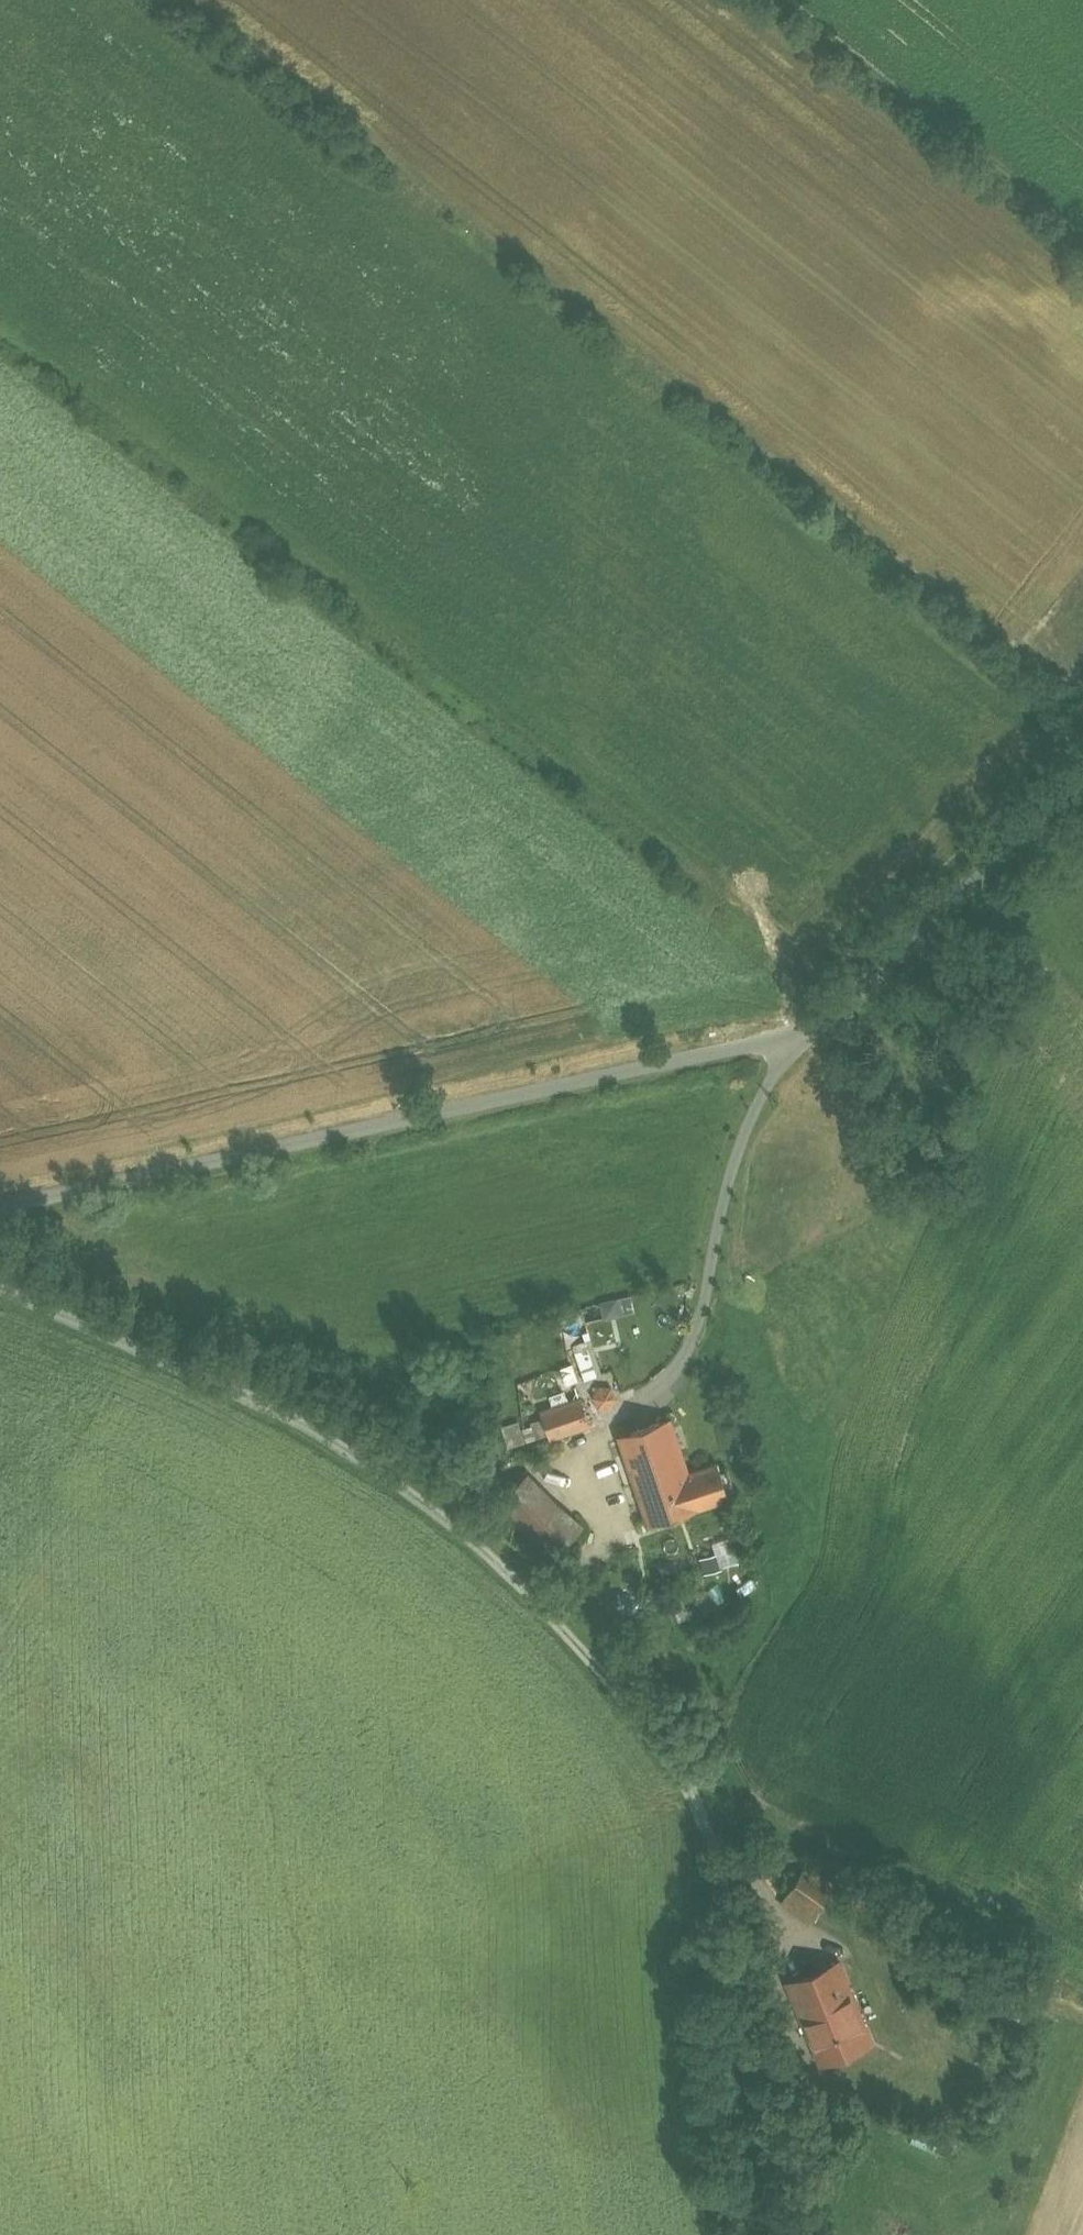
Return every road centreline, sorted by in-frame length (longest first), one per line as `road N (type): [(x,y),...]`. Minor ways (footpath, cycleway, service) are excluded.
road 1 (unclassified): [(0,1206),(812,1031),(852,1006),(1082,779)]

